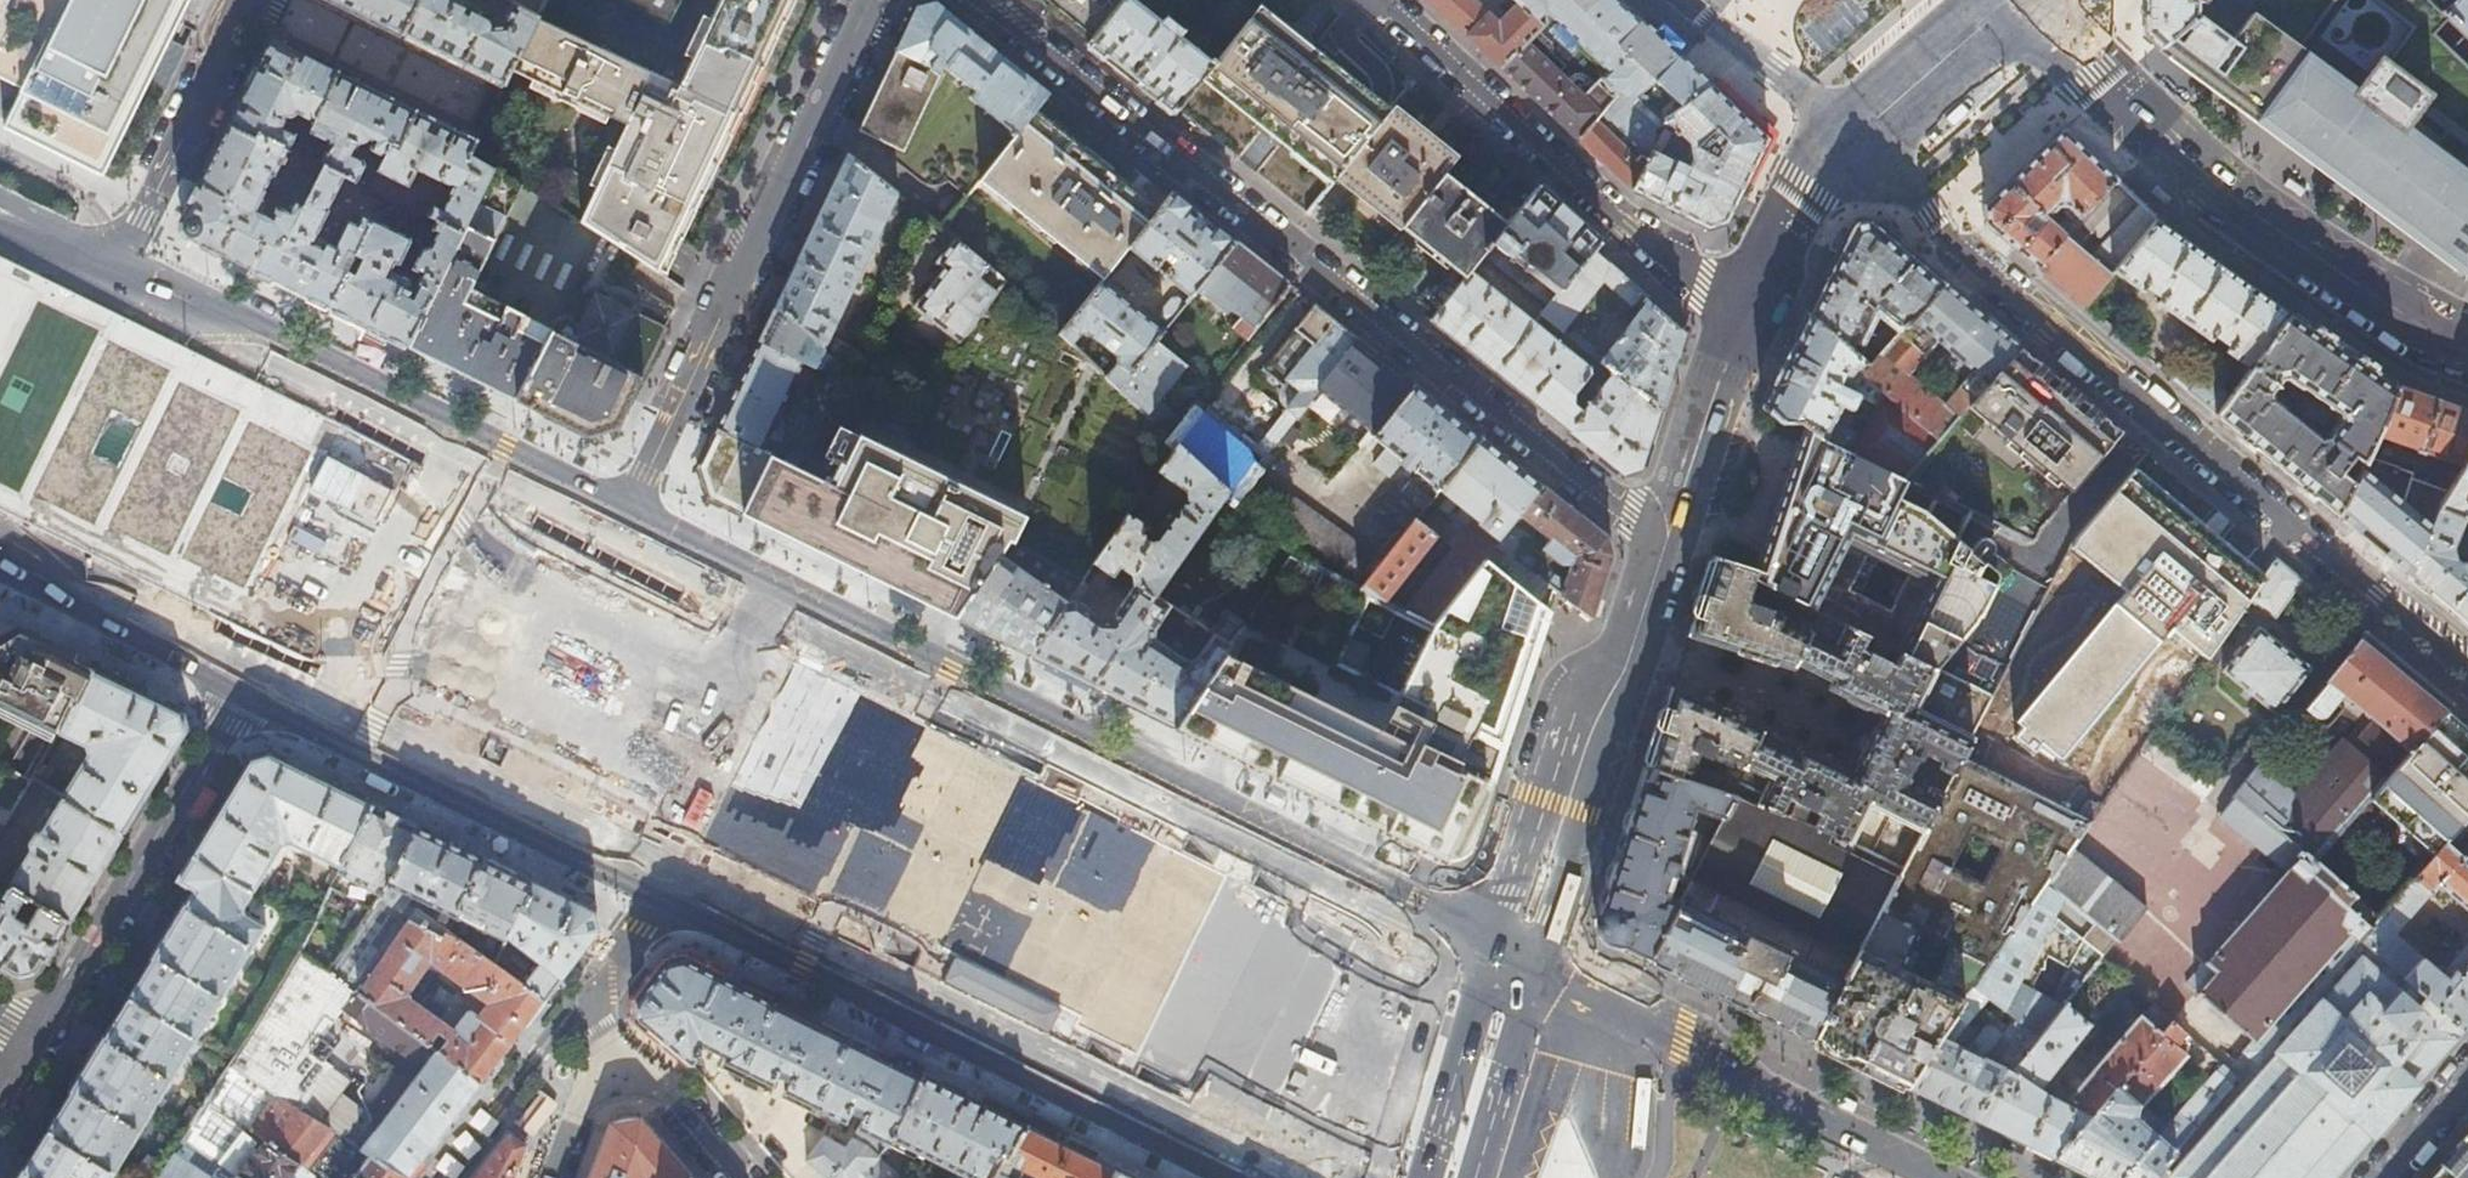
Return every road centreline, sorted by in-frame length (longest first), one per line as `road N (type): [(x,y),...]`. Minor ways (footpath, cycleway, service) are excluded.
road 1 (trunk): [(1700,1177),(0,326)]
road 2 (trunk): [(0,459),(1491,1177)]
road 3 (residential): [(1519,964),(1415,894),(635,506)]
road 4 (residential): [(987,0),(1668,547)]
road 5 (residential): [(1855,164),(2467,663)]
road 6 (residential): [(63,598),(669,900)]
road 7 (residential): [(669,900),(1236,1177)]
road 8 (residential): [(635,506),(124,259)]
road 9 (residential): [(2467,349),(2253,210),(2022,0)]
road 10 (residential): [(868,0),(635,506)]
road 11 (residential): [(1386,0),(1675,264),(1753,306)]
road 12 (residential): [(1946,1177),(1519,964)]
road 13 (residential): [(44,1043),(236,717)]
road 14 (residential): [(563,174),(241,4)]
road 15 (tertiary): [(1633,643),(1595,724),(1519,964)]
road 16 (residential): [(241,4),(124,259)]
road 17 (tertiary): [(1753,306),(1668,547)]
road 18 (residential): [(442,1177),(600,991)]
road 19 (residential): [(1633,643),(1856,738)]
road 20 (tertiary): [(1519,964),(1486,986),(1428,1177)]
road 21 (residential): [(1855,164),(1687,0)]
road 22 (residential): [(741,1177),(655,1077),(600,991)]
road 23 (tertiary): [(1855,164),(2006,0)]
road 24 (tertiary): [(1475,1177),(1528,1000),(1519,964)]
road 25 (residential): [(600,991),(593,1069),(552,1177)]
road 26 (tertiary): [(1753,306),(1855,164)]
road 27 (residential): [(2389,1177),(2467,1084)]

